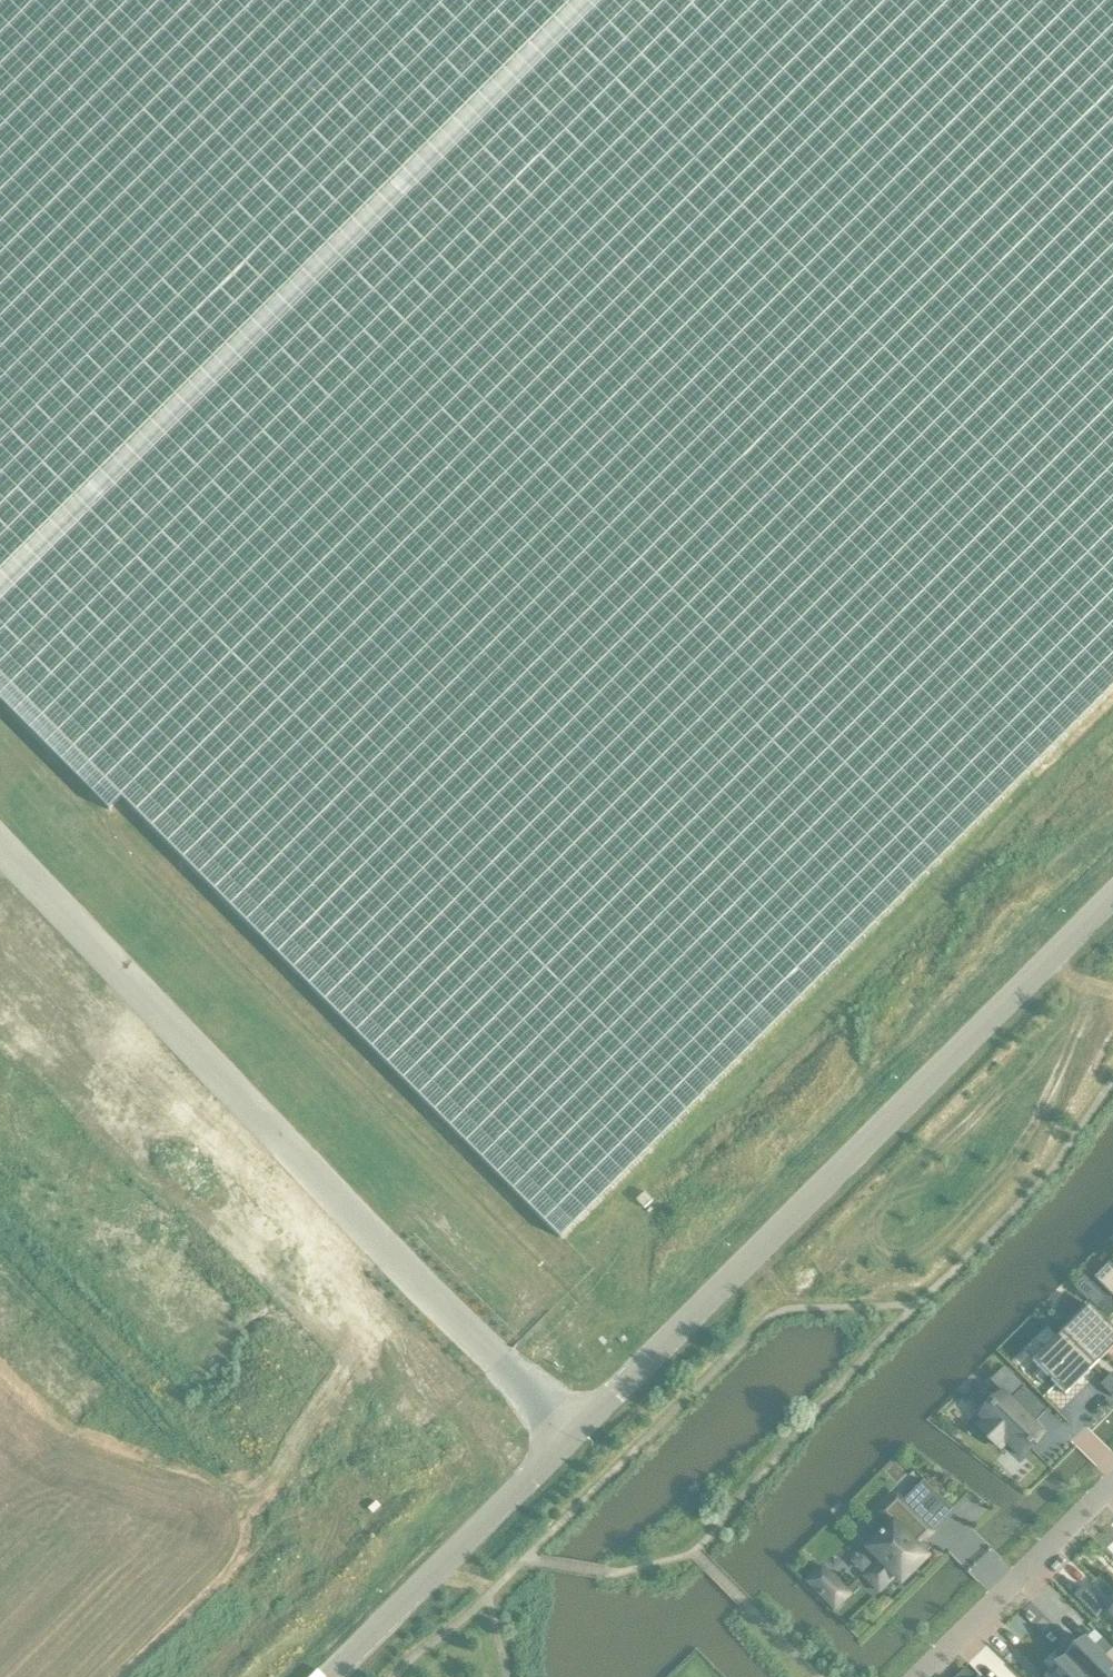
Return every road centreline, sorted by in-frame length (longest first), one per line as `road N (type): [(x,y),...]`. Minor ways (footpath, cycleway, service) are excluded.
road 1 (unclassified): [(1112,892),(327,1676)]
road 2 (residential): [(919,1676),(1112,1483)]
road 3 (track): [(0,1057),(101,957)]

